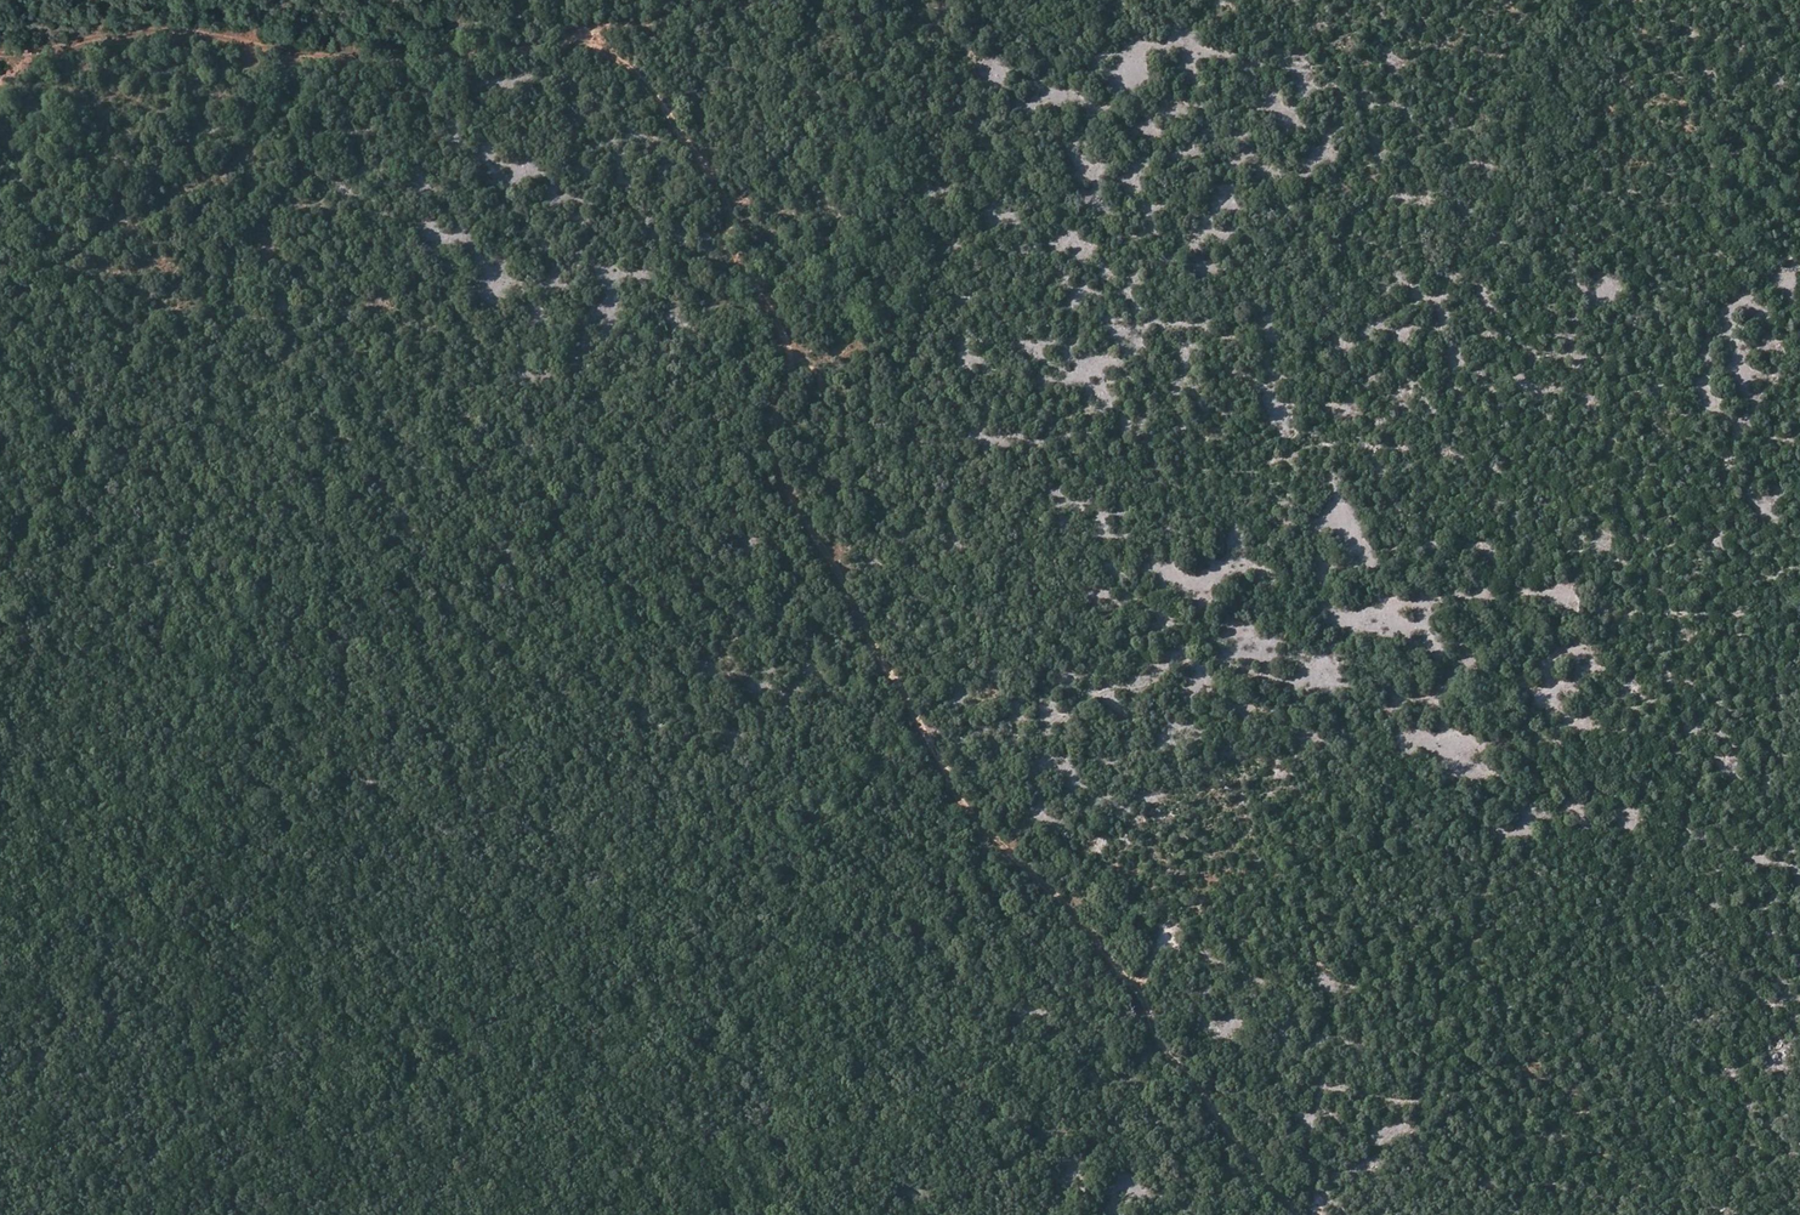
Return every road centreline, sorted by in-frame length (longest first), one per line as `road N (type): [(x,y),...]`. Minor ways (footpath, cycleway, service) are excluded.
road 1 (track): [(0,58),(117,36),(202,33),(395,59),(522,49),(595,28),(659,22),(695,0)]
road 2 (track): [(1312,1214),(1310,1121),(1320,1096),(1360,1089),(1416,1100),(1443,972),(1476,946),(1487,875),(1501,843),(1526,820)]

